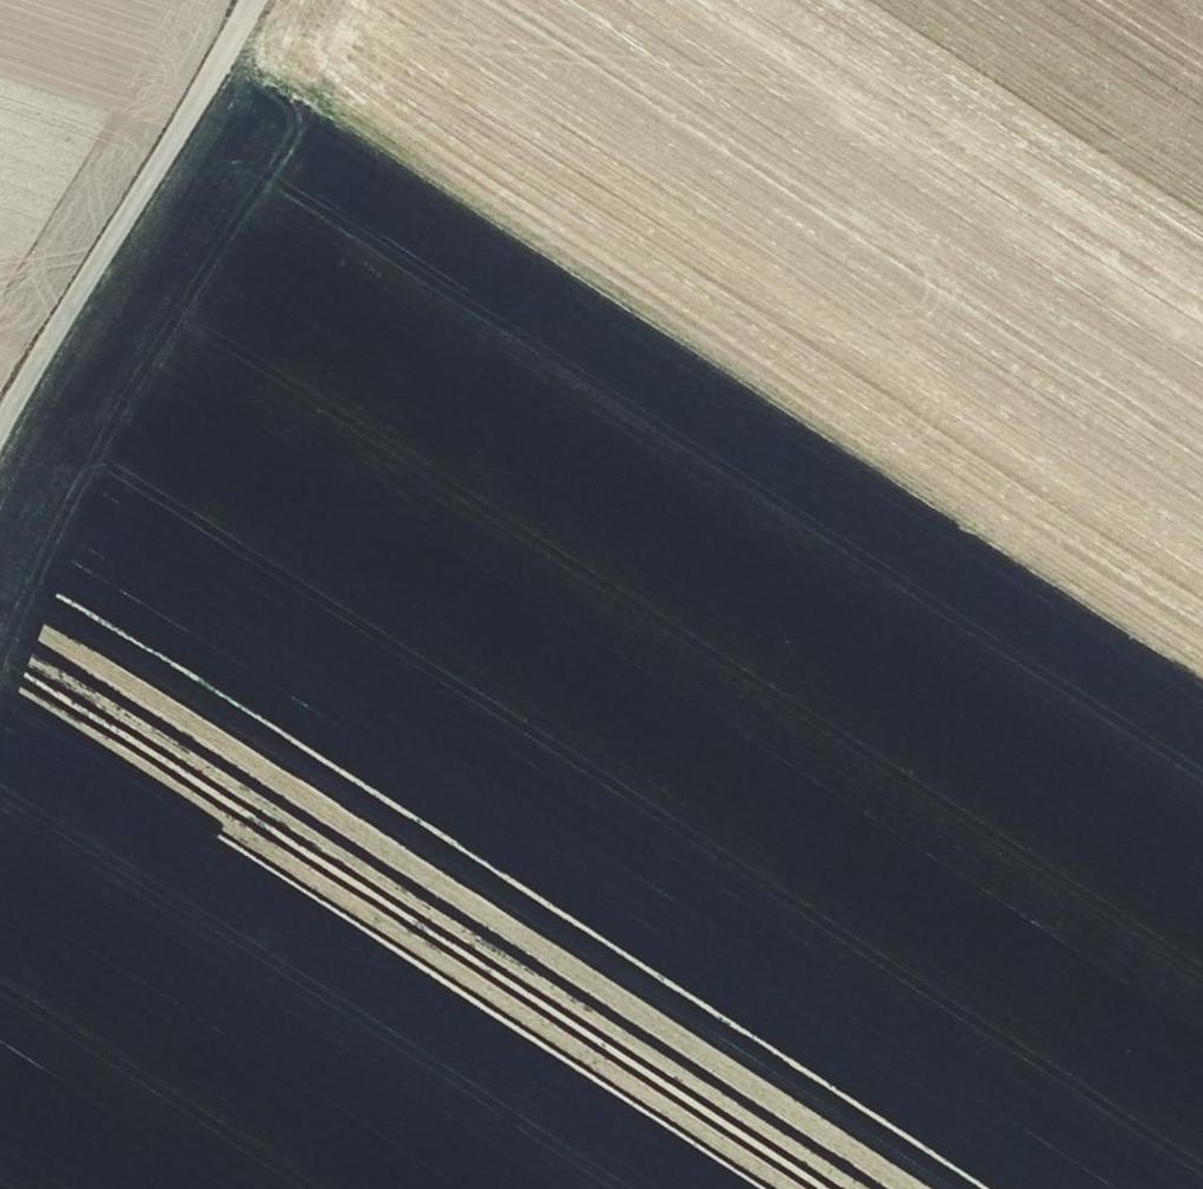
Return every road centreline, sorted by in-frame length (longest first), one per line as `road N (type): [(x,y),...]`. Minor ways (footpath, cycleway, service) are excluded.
road 1 (track): [(0,427),(253,0)]

